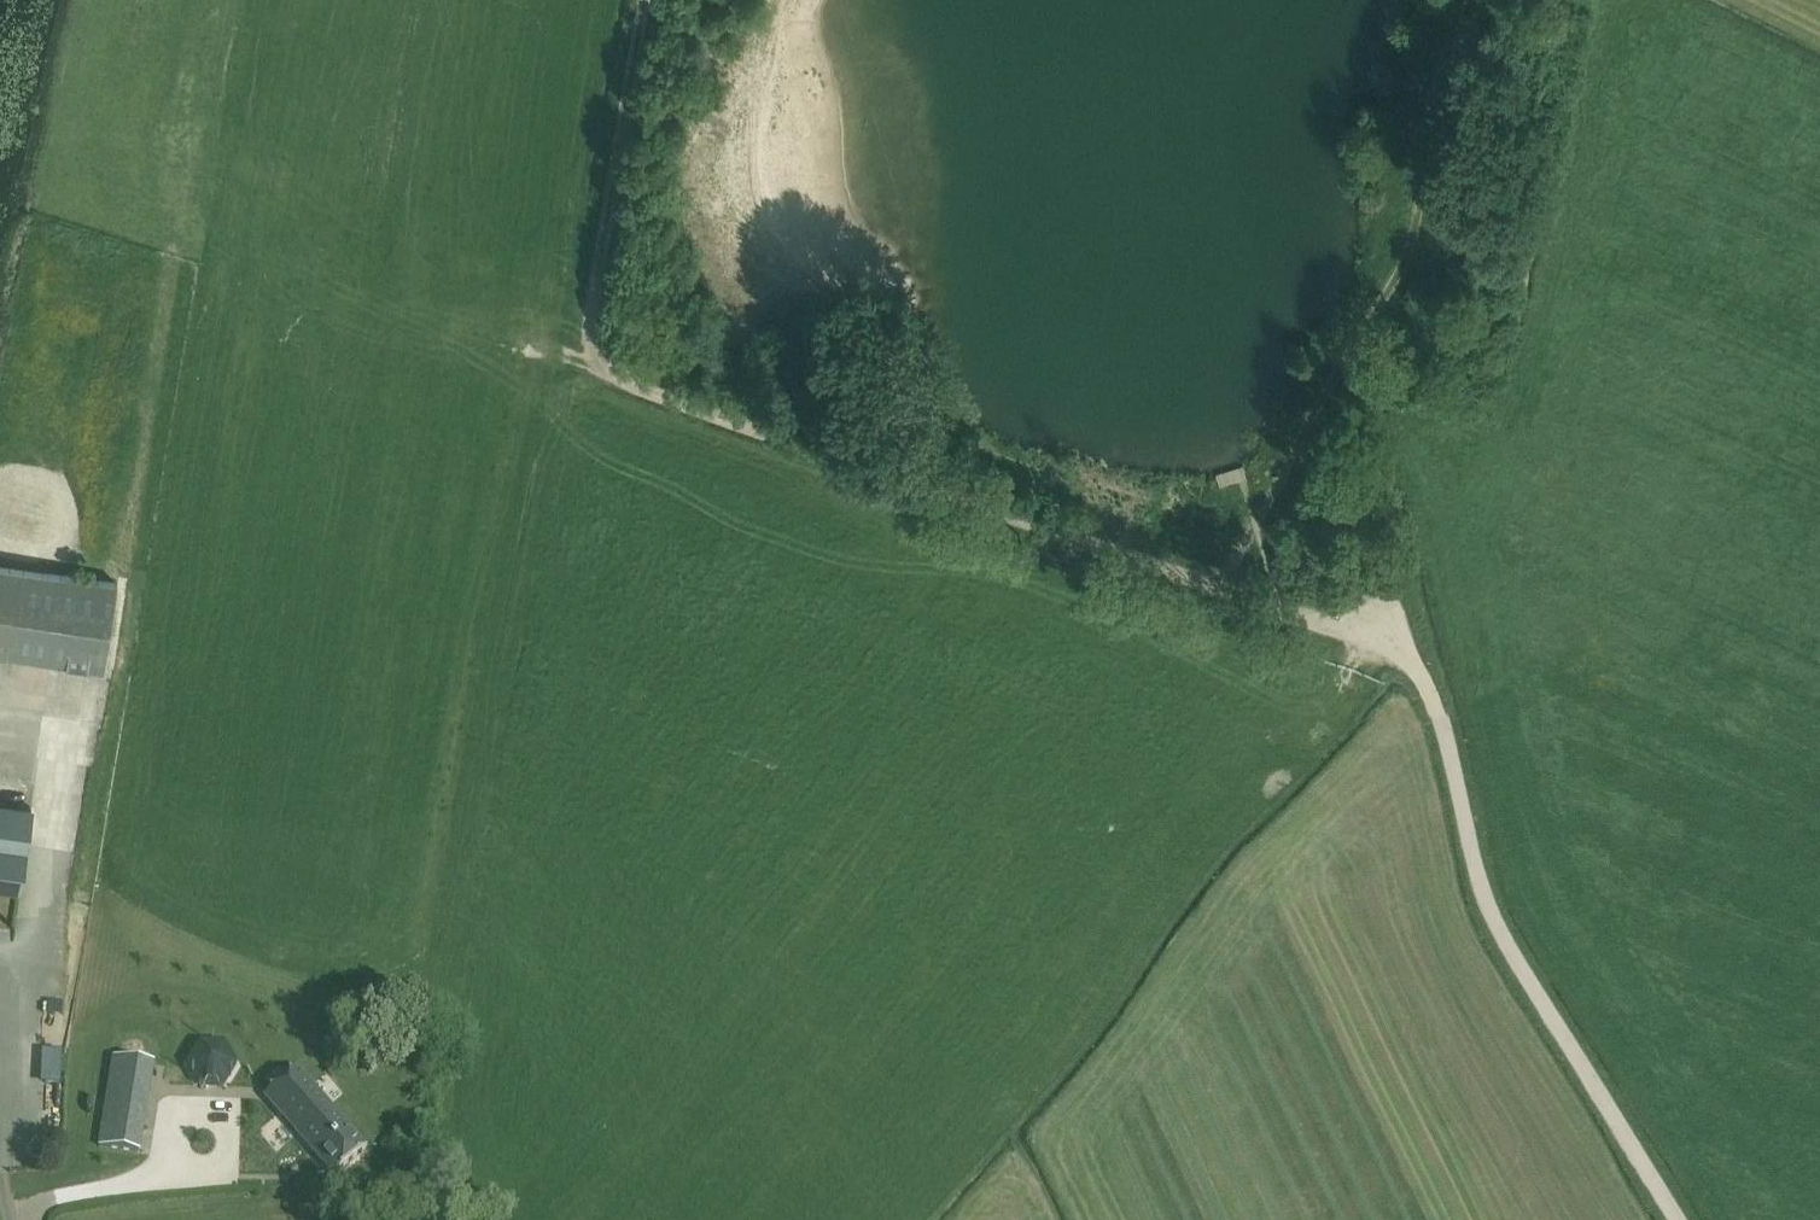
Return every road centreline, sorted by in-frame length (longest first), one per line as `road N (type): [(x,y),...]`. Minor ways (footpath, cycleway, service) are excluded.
road 1 (track): [(637,0),(592,287),(591,336),(612,376),(1356,639)]
road 2 (unclassified): [(1676,1219),(1488,919),(1421,675),(1356,639)]
road 3 (track): [(1486,0),(1406,267),(1297,441),(1219,594)]
road 4 (track): [(835,0),(887,76),(900,258),(925,337),(880,473)]

